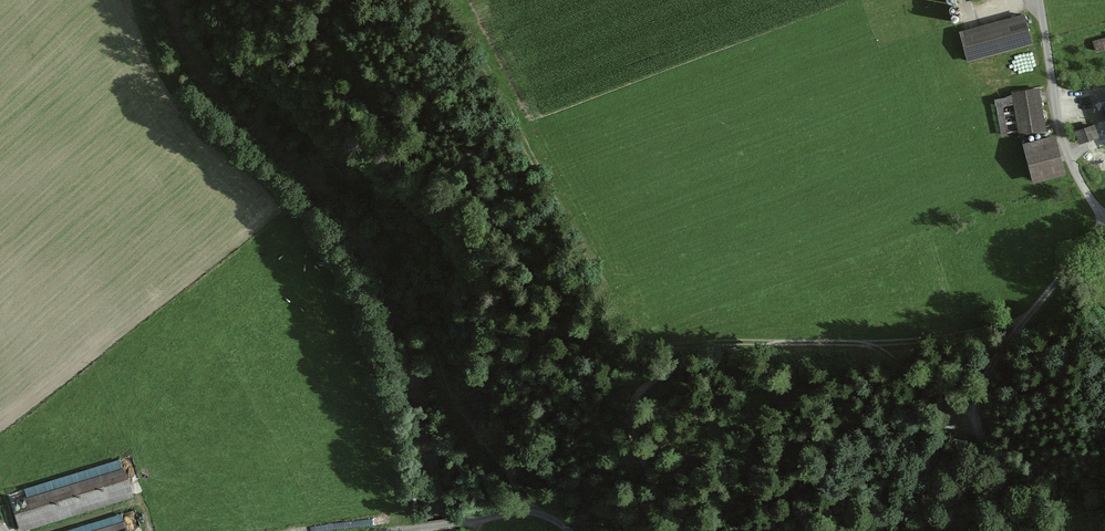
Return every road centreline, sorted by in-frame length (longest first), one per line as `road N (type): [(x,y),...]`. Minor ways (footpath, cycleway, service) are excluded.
road 1 (track): [(524,514),(452,389),(405,255),(377,211),(228,72),(196,0)]
road 2 (track): [(450,0),(628,337),(648,344),(768,343)]
road 3 (track): [(768,343),(646,380),(635,398),(638,450),(684,530)]
road 4 (track): [(1096,530),(991,454),(981,436),(985,382),(1030,318)]
road 5 (track): [(768,343),(963,336),(1030,318)]
road 6 (track): [(1104,219),(1065,150),(1040,0)]

